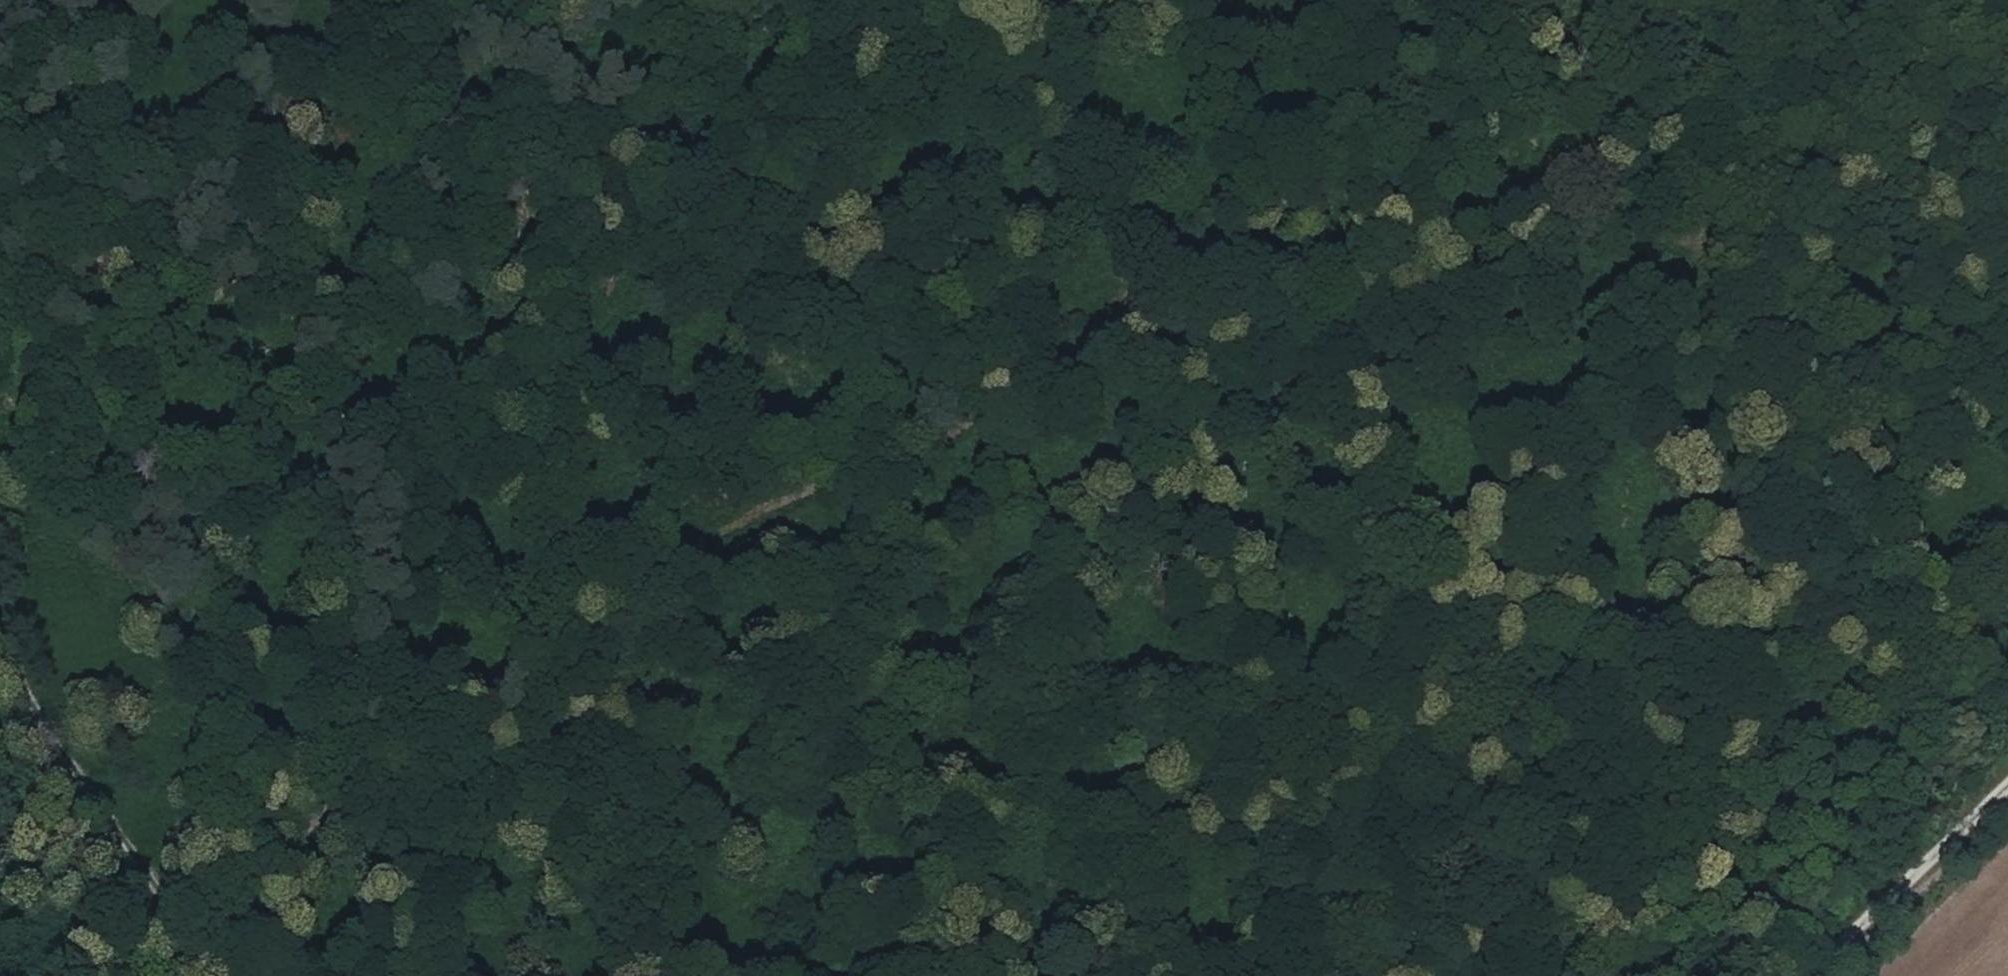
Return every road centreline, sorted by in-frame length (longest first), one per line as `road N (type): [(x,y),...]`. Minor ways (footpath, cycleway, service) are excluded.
road 1 (track): [(194,975),(98,778),(14,695),(0,653)]
road 2 (track): [(2007,766),(1783,975)]

